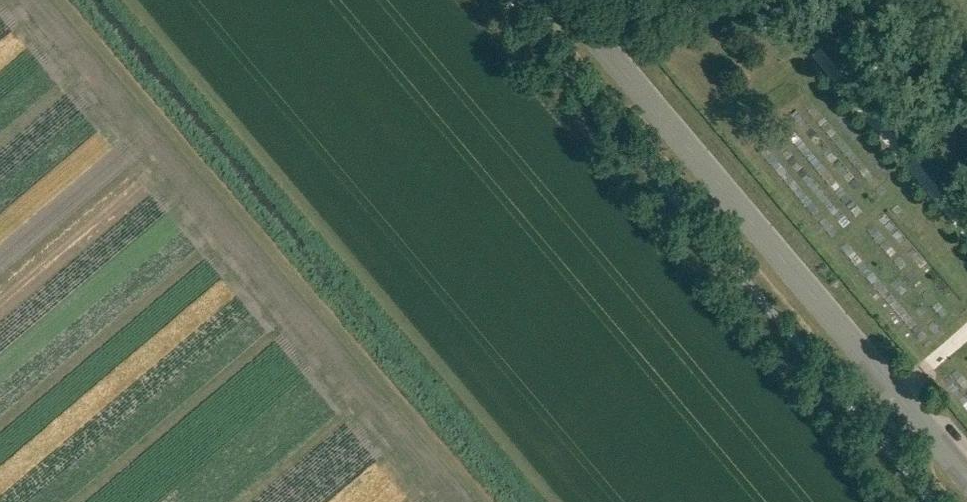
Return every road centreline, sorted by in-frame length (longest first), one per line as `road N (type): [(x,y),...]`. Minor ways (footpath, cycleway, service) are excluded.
road 1 (tertiary): [(966,478),(564,0)]

